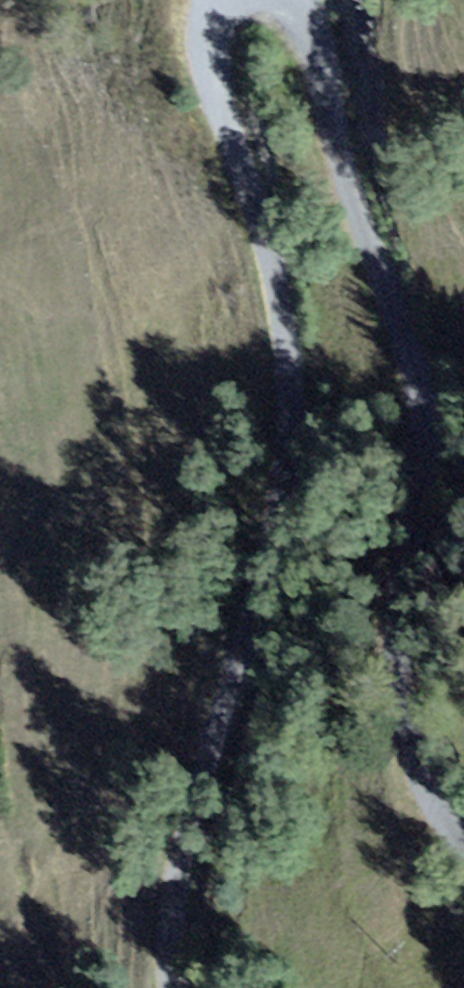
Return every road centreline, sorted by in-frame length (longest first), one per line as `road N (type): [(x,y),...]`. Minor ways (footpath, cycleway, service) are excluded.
road 1 (unclassified): [(168,0),(180,107),(236,235),(255,319),(261,420),(254,511),(132,941),(127,987)]
road 2 (unclassified): [(463,792),(446,753),(410,497),(250,0)]

